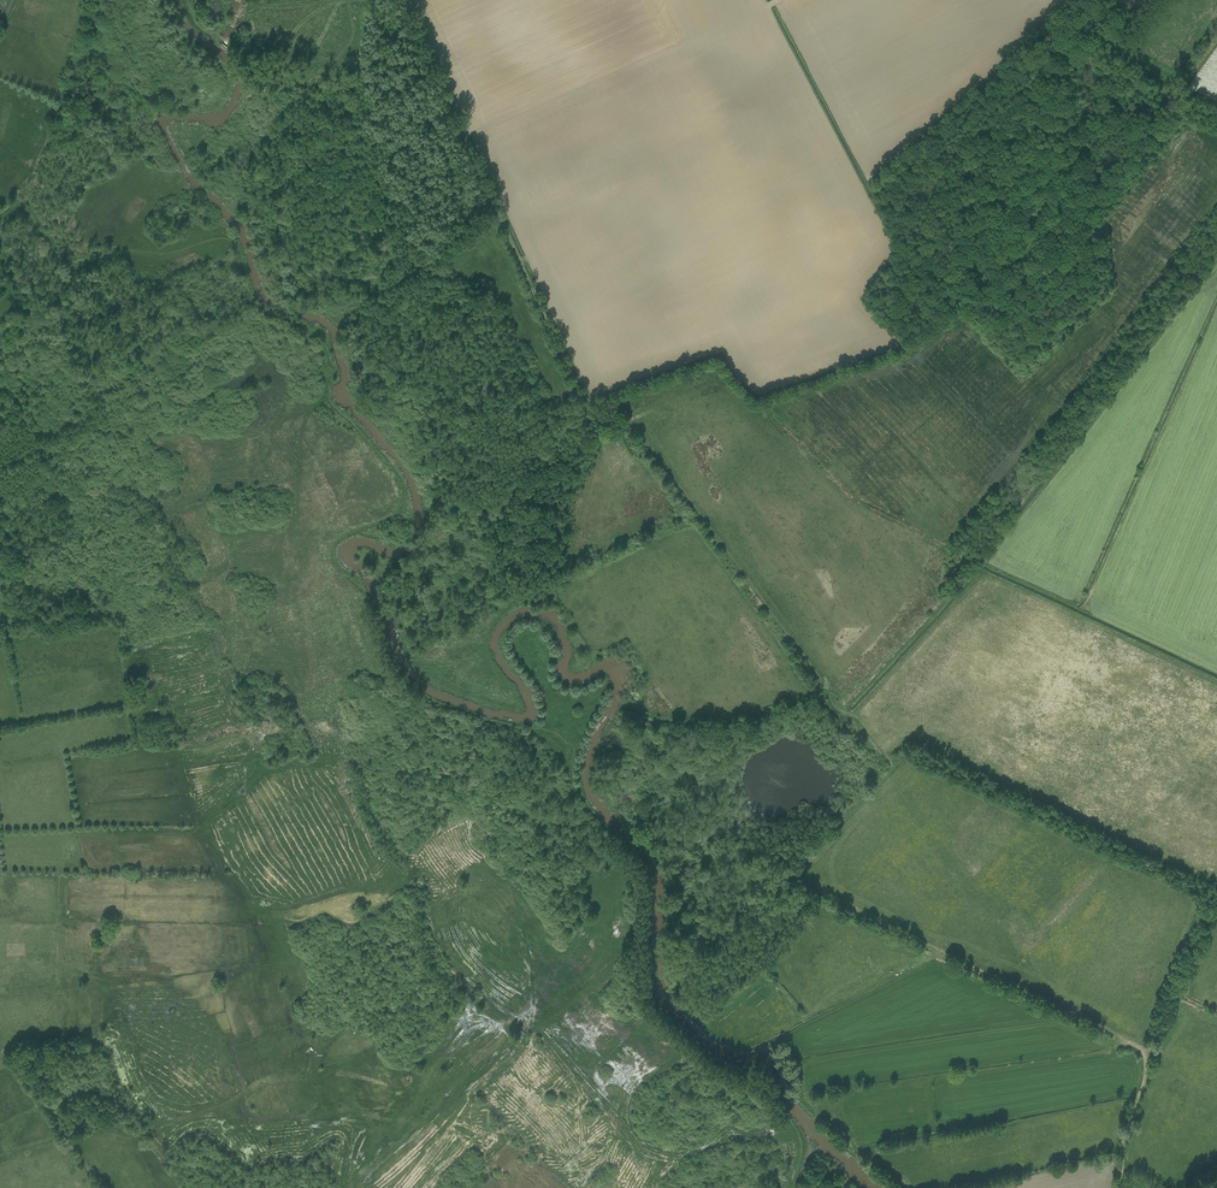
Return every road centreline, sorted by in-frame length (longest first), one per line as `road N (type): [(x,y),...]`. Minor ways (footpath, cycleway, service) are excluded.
road 1 (track): [(400,0),(600,436)]
road 2 (track): [(1140,1056),(1121,1052),(931,1076)]

